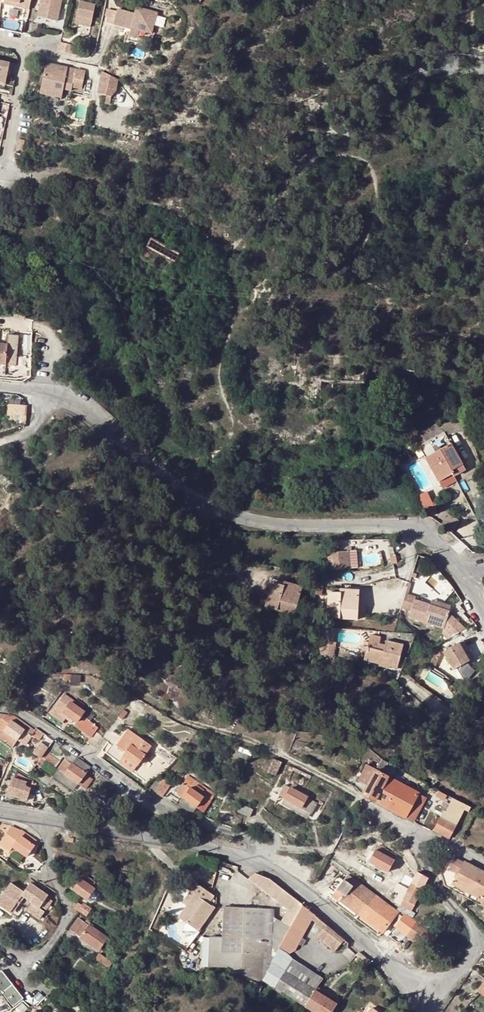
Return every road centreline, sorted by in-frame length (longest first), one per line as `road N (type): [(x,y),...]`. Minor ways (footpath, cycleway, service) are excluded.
road 1 (residential): [(44,392),(85,412),(183,495),(218,512),(277,526),(398,524),(437,540),(461,573)]
road 2 (track): [(360,797),(105,676),(39,669)]
road 3 (residential): [(267,864),(263,849),(237,834),(165,806),(37,721),(0,708)]
road 4 (residential): [(39,817),(267,864)]
road 5 (residential): [(267,864),(417,990)]
road 6 (residential): [(0,943),(31,959),(62,926),(65,908),(39,817)]
road 7 (residential): [(3,169),(26,56),(21,44),(0,39)]
road 8 (residential): [(424,831),(419,844),(434,876),(476,941)]

